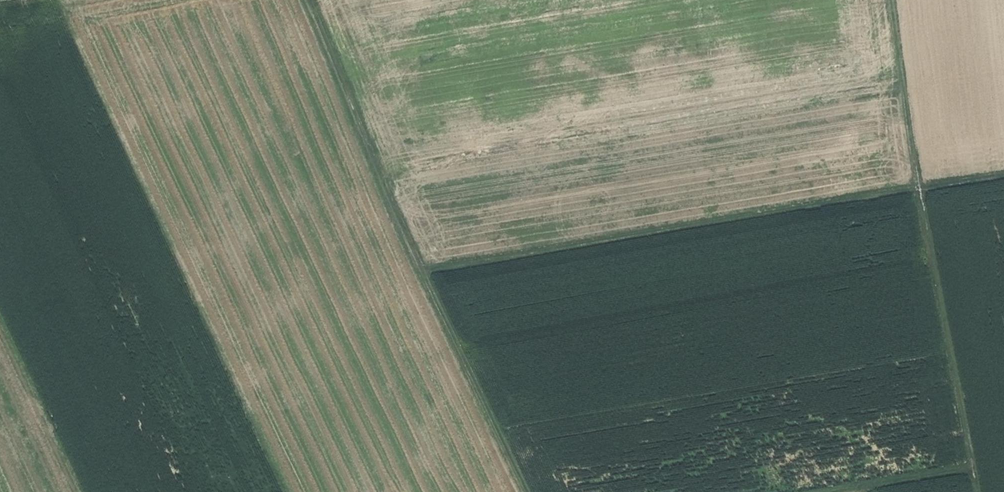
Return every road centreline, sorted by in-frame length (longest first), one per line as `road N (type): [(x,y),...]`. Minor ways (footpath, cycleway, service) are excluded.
road 1 (track): [(1003,168),(423,261)]
road 2 (track): [(310,0),(529,491)]
road 3 (track): [(985,491),(925,181),(905,0)]
road 4 (track): [(978,461),(796,491)]

